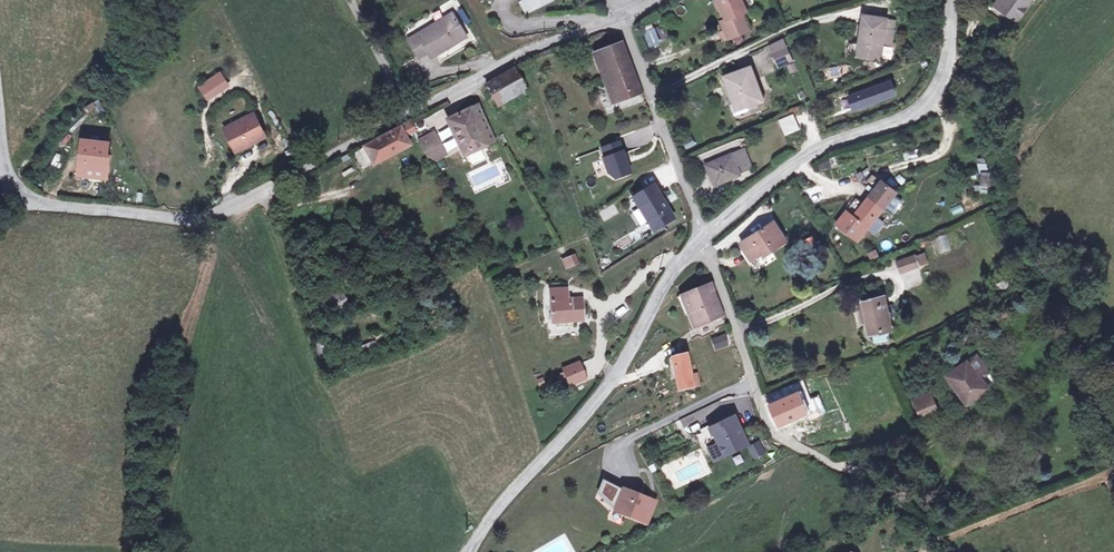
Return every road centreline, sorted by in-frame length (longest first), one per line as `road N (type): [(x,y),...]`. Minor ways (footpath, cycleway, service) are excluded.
road 1 (tertiary): [(0,145),(4,171),(27,200),(200,218),(624,11)]
road 2 (tertiary): [(470,551),(510,494),(608,391),(663,287),(704,238)]
road 3 (tertiary): [(704,238),(807,153),(919,109),(945,64),(953,0)]
road 4 (residential): [(704,238),(624,11)]
road 5 (track): [(260,191),(293,301),(316,340),(337,355),(369,339)]
road 6 (track): [(931,95),(947,121),(943,151),(886,171)]

